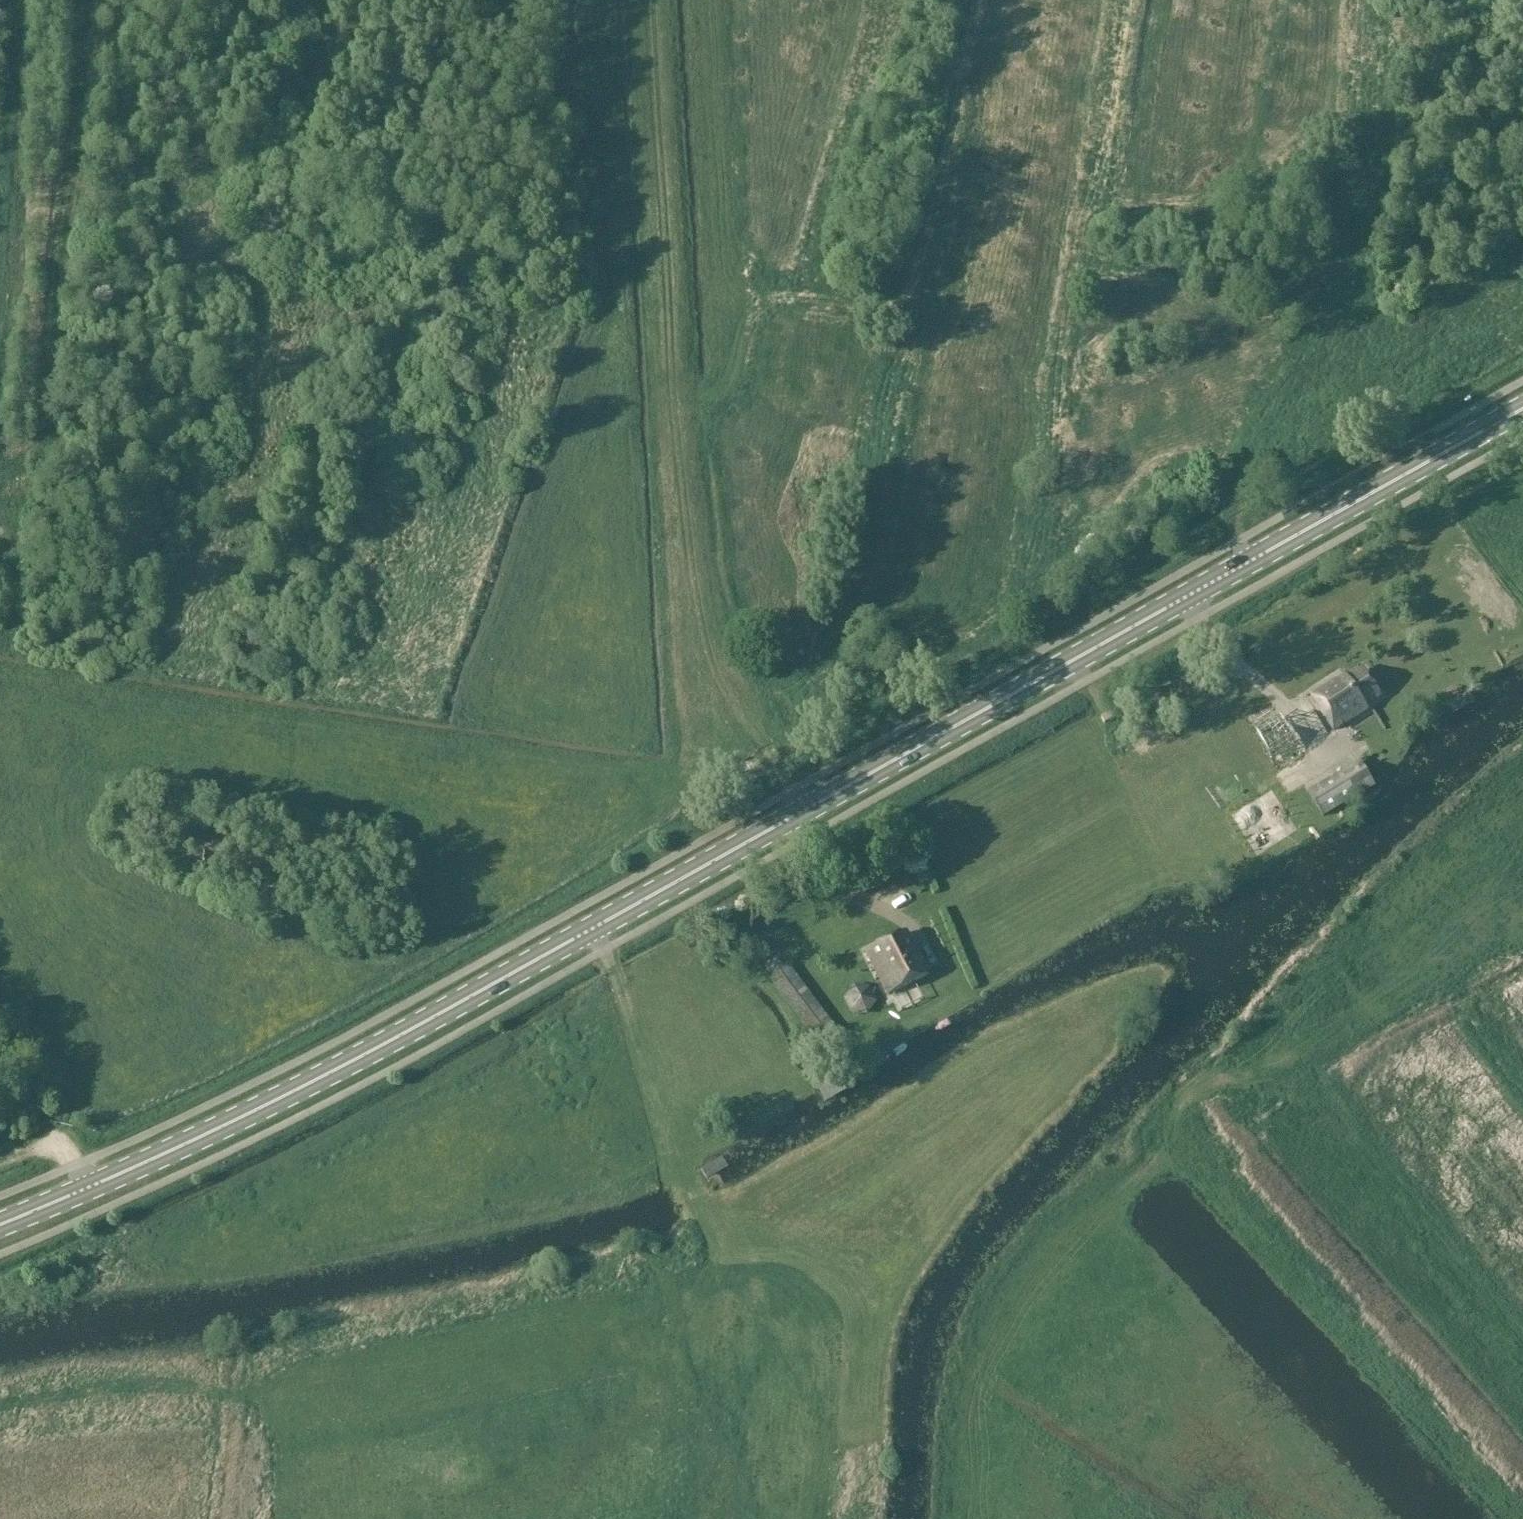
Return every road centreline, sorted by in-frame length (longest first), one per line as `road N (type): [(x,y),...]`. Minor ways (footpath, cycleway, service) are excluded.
road 1 (primary): [(0,1226),(279,1100),(464,1002),(1522,409)]
road 2 (track): [(802,812),(713,668),(694,615),(674,431),(650,0)]

